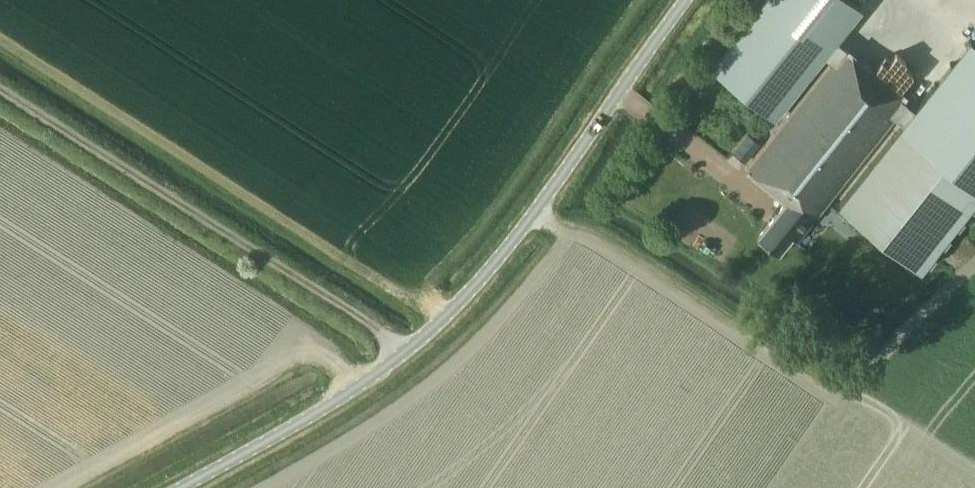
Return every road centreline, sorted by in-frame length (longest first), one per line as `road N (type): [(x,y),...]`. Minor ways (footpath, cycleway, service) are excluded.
road 1 (unclassified): [(183,487),(410,348),(514,240),(696,0)]
road 2 (track): [(410,348),(0,92)]

